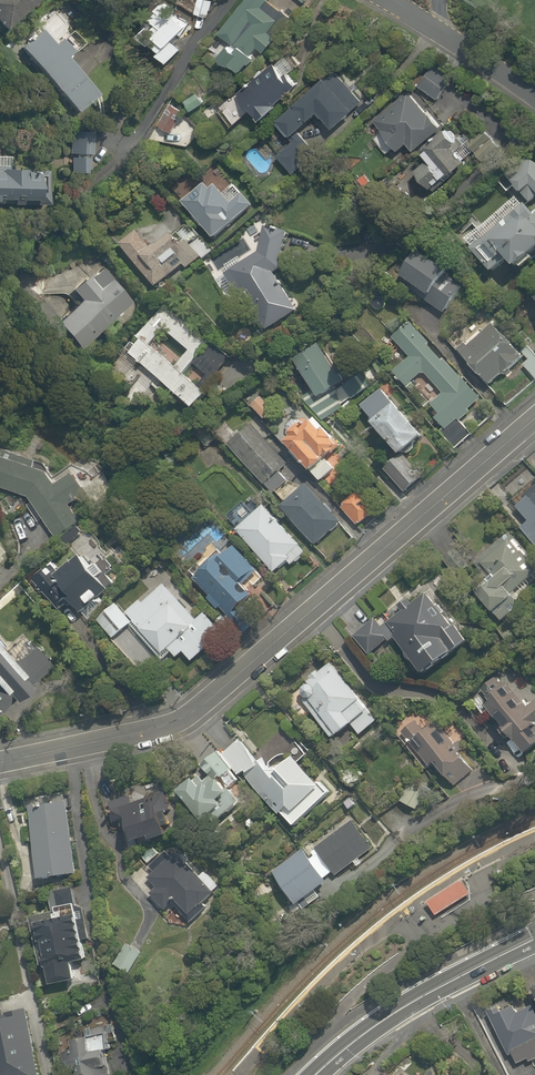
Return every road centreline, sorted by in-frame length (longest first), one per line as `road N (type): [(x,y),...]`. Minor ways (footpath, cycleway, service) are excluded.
road 1 (residential): [(534,422),(182,720),(0,760)]
road 2 (secondary): [(534,939),(407,1005),(316,1074)]
road 3 (residential): [(232,0),(101,178)]
road 4 (residential): [(534,98),(385,0)]

